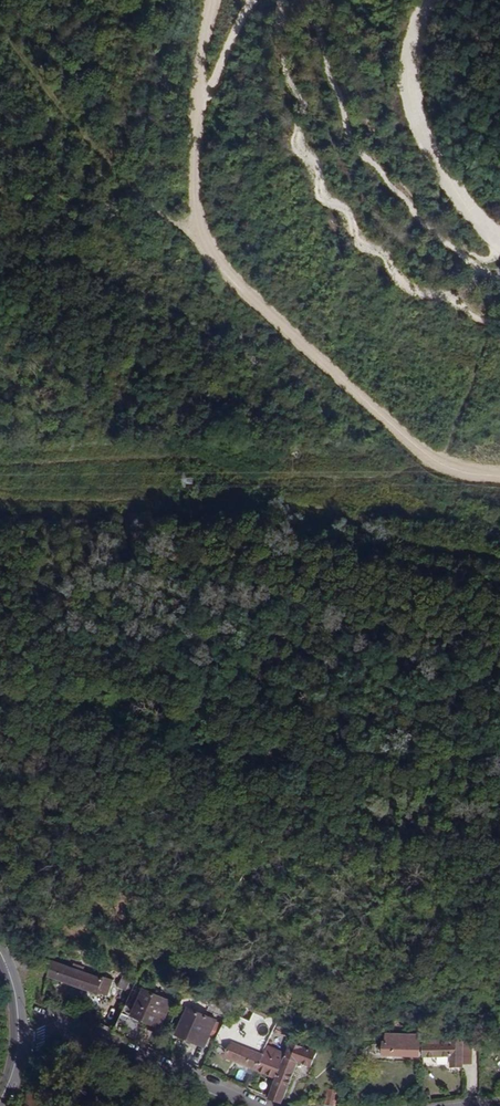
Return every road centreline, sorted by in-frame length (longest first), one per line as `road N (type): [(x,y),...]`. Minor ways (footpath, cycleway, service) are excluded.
road 1 (track): [(499,473),(444,464),(355,393),(219,262),(199,188),(213,0)]
road 2 (residential): [(16,1033),(145,1057),(286,1105)]
road 3 (track): [(248,0),(204,123),(145,51),(134,0)]

